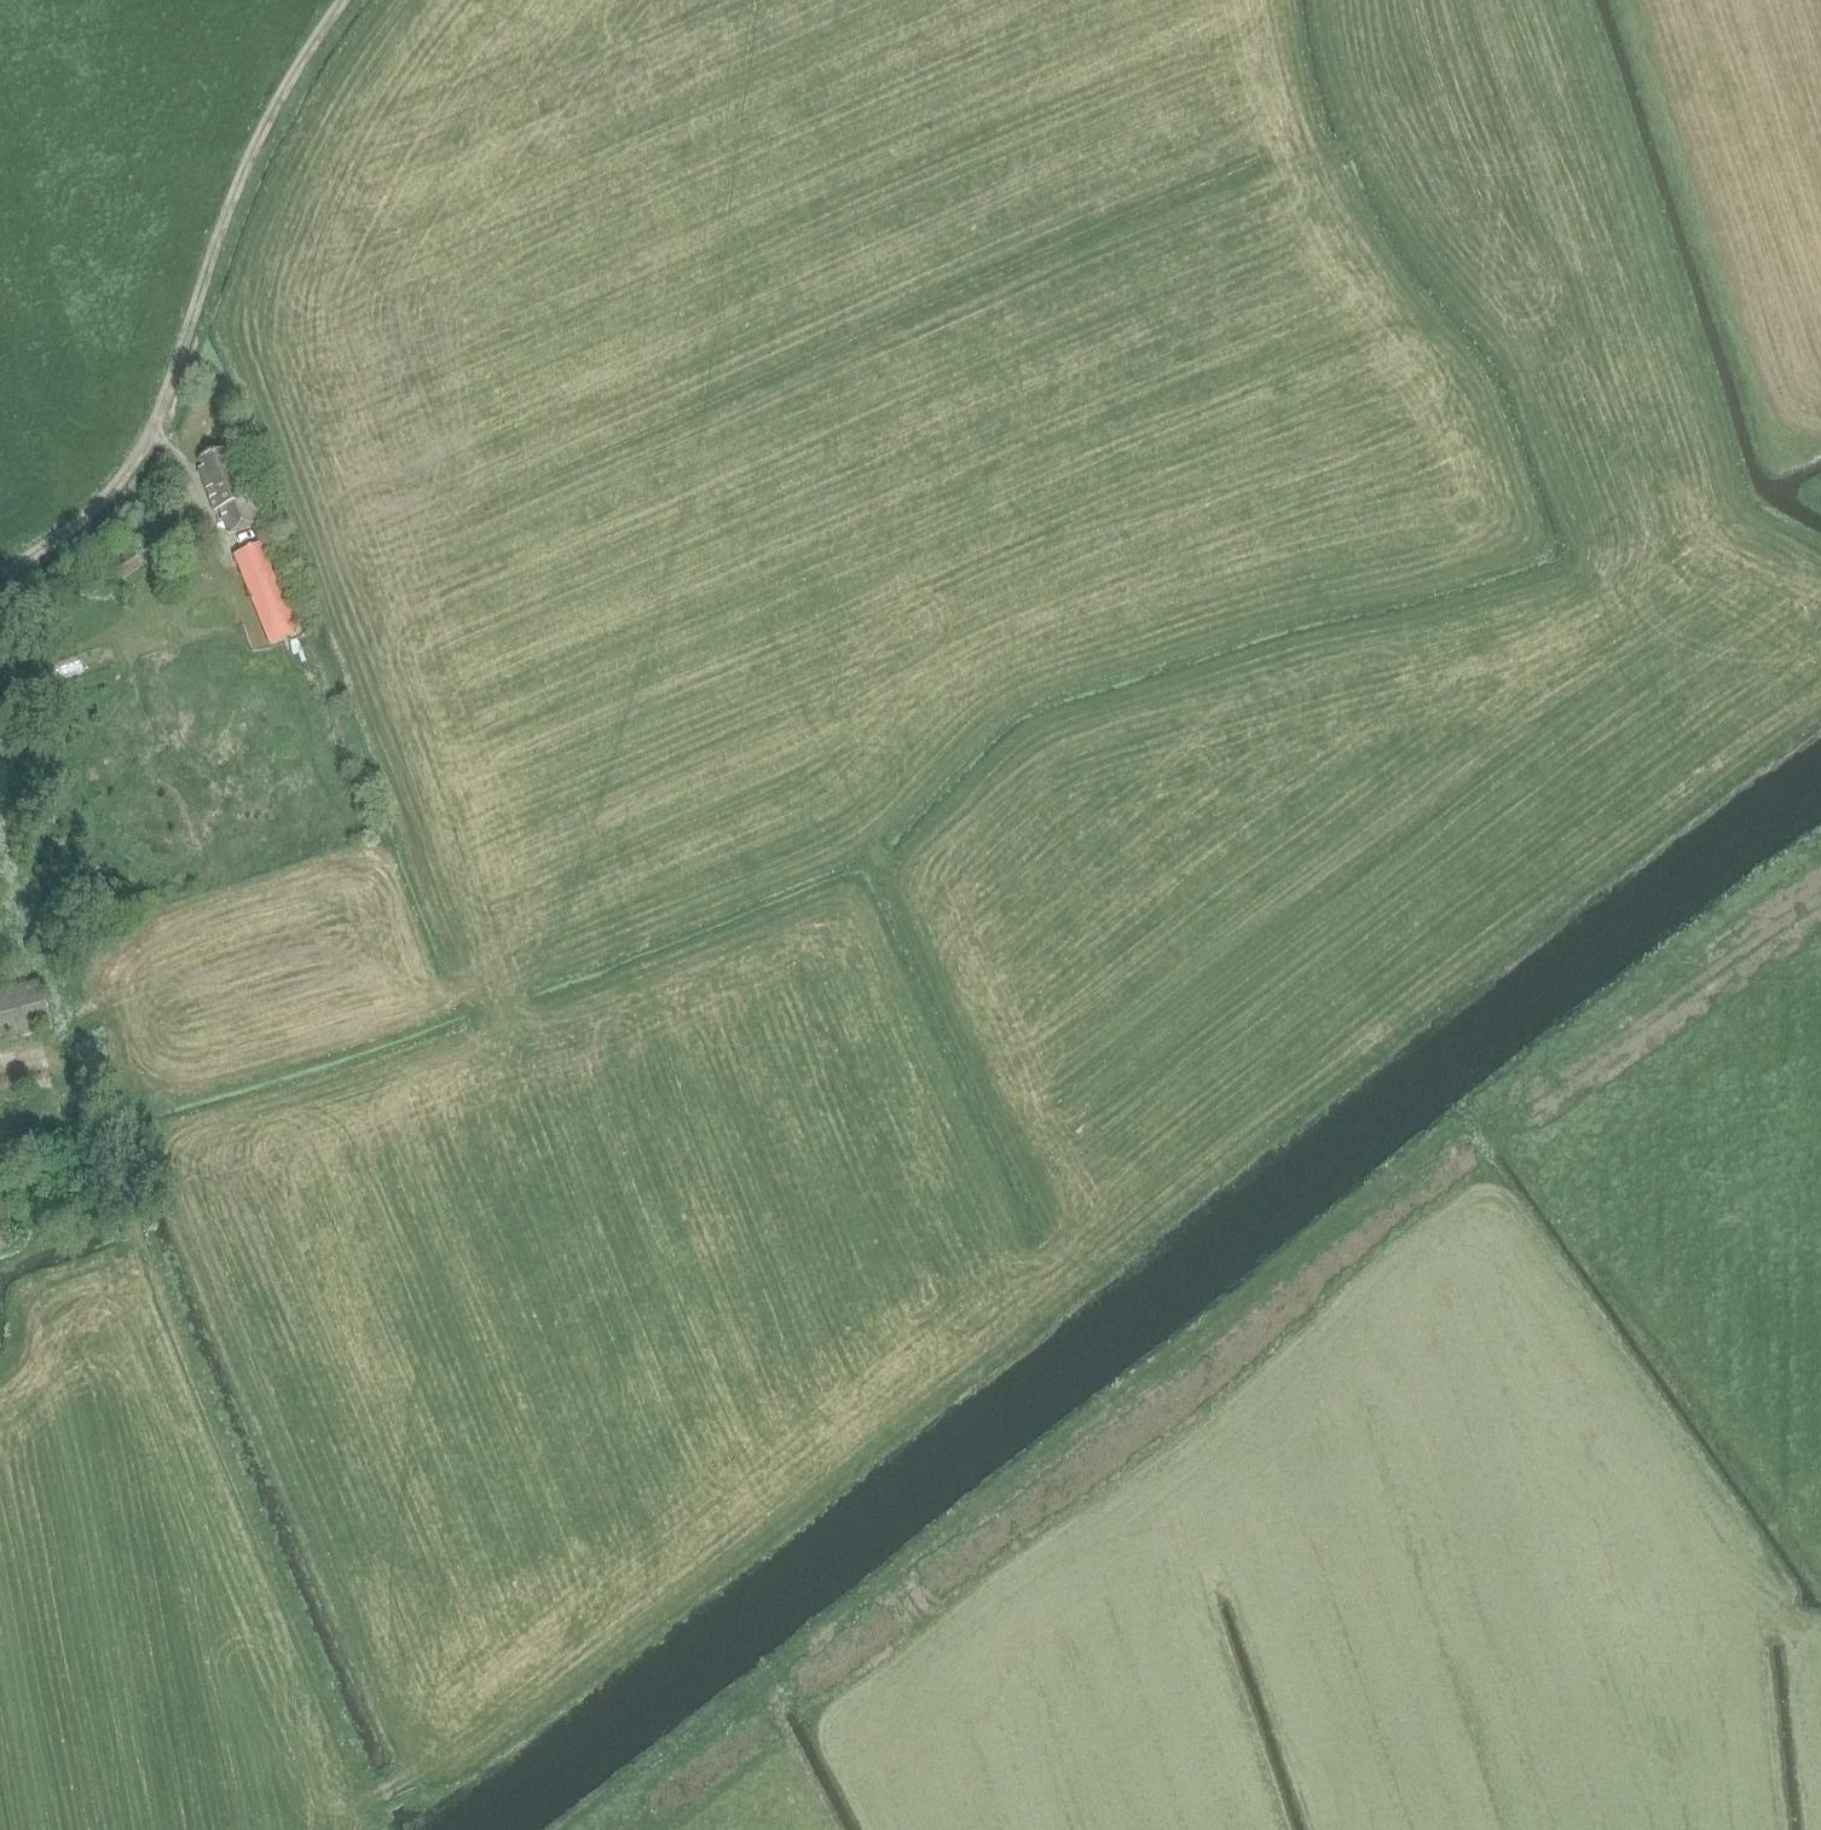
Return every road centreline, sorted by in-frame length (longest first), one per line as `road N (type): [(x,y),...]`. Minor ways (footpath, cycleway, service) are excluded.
road 1 (unclassified): [(0,581),(98,505),(139,458),(254,151),(341,0)]

